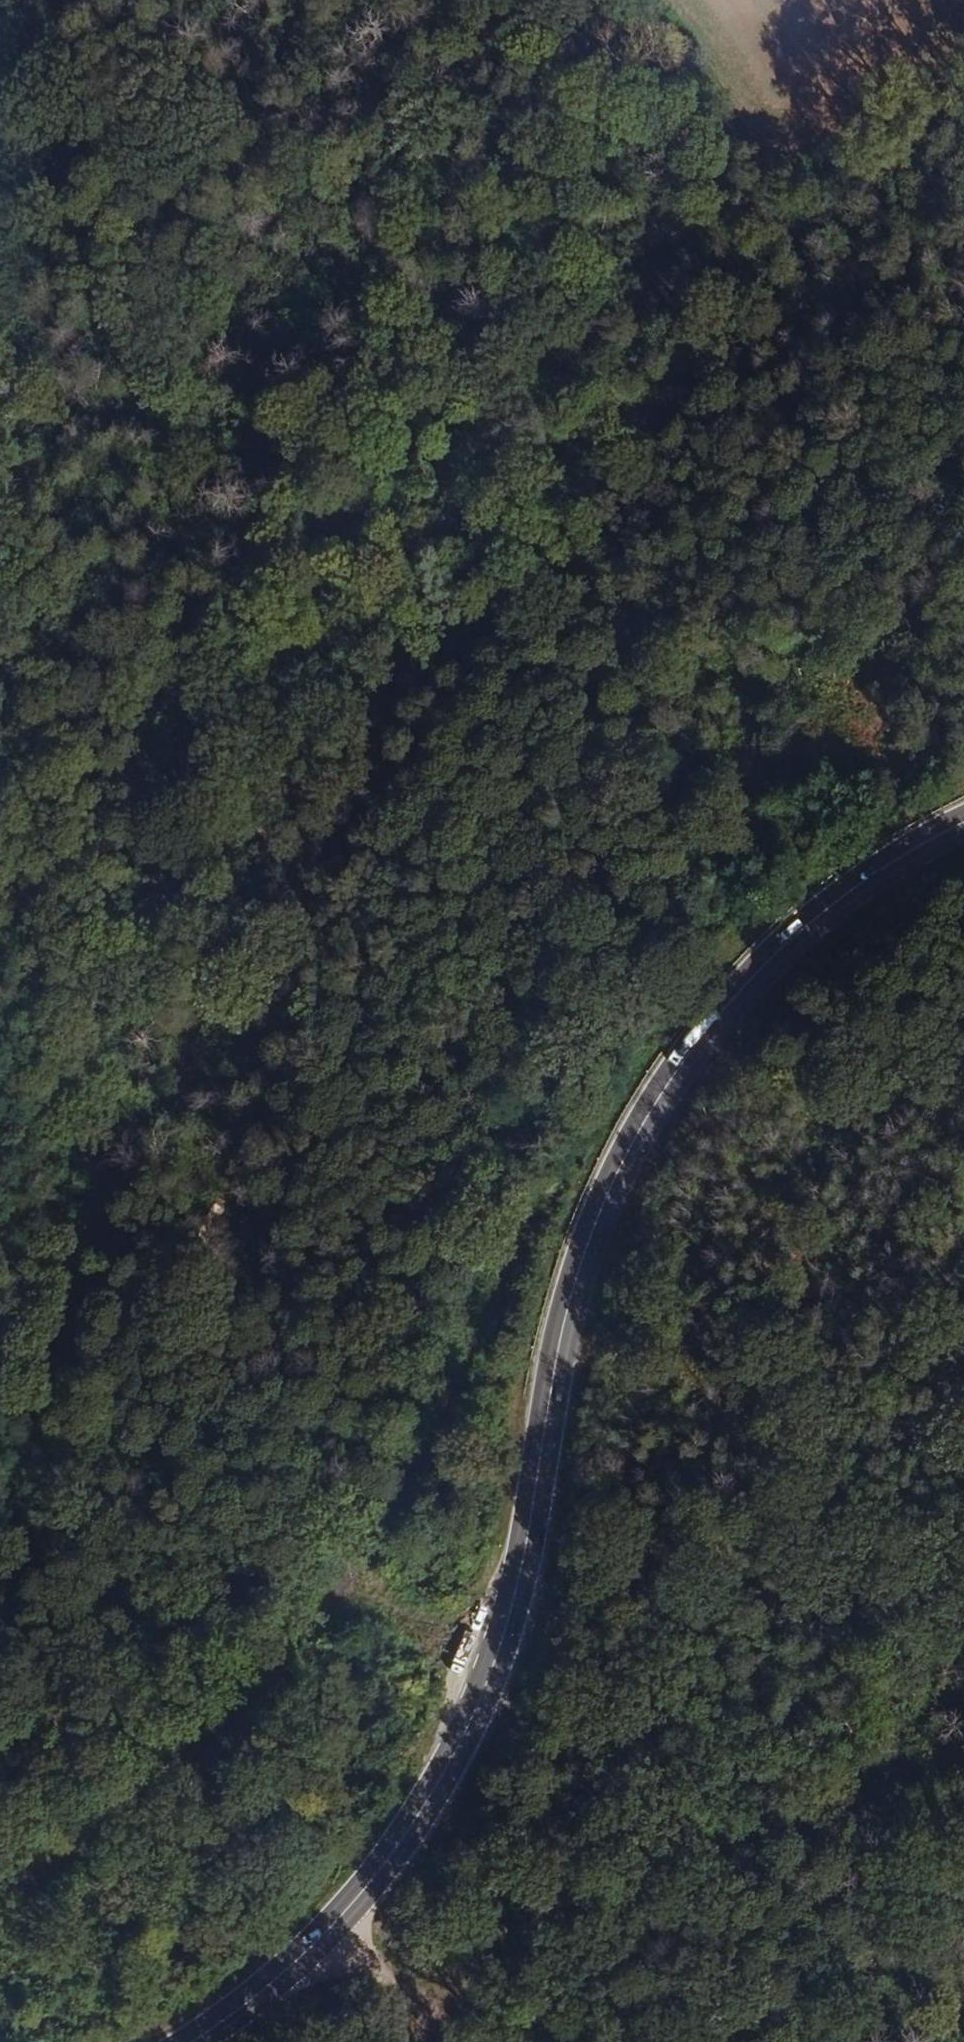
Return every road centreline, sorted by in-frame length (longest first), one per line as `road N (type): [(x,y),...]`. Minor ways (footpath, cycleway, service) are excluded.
road 1 (primary): [(963,820),(900,854),(828,910),(672,1067),(611,1170),(578,1255),(525,1538),(490,1669),(437,1785),(327,1939),(195,2041)]
road 2 (track): [(450,2041),(416,1985),(327,1939)]

